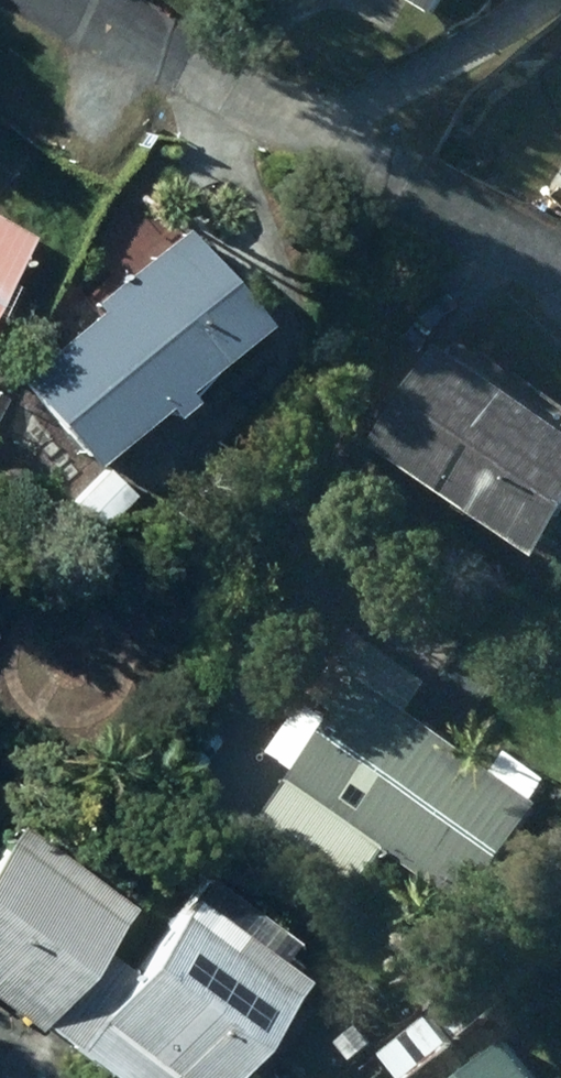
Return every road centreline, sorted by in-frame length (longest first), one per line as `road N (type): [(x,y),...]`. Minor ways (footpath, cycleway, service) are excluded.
road 1 (residential): [(77,0),(365,172)]

